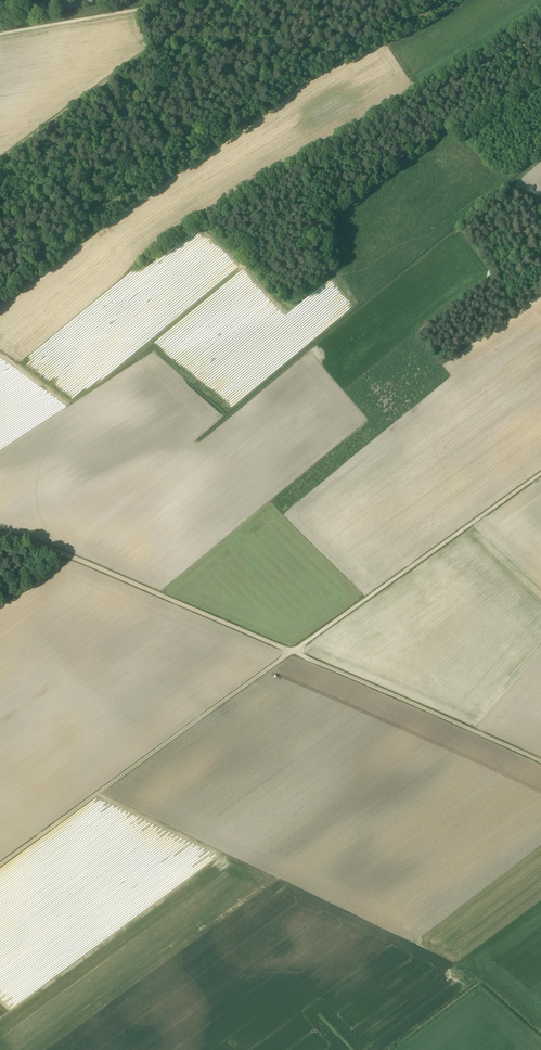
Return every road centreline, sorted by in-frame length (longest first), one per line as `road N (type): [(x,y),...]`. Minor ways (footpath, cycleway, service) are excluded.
road 1 (track): [(0,864),(291,653)]
road 2 (track): [(0,534),(74,557),(291,653)]
road 3 (unclassified): [(291,653),(540,475)]
road 4 (track): [(240,268),(71,401),(0,352)]
road 5 (track): [(540,765),(291,653)]
road 6 (track): [(0,159),(217,0)]

